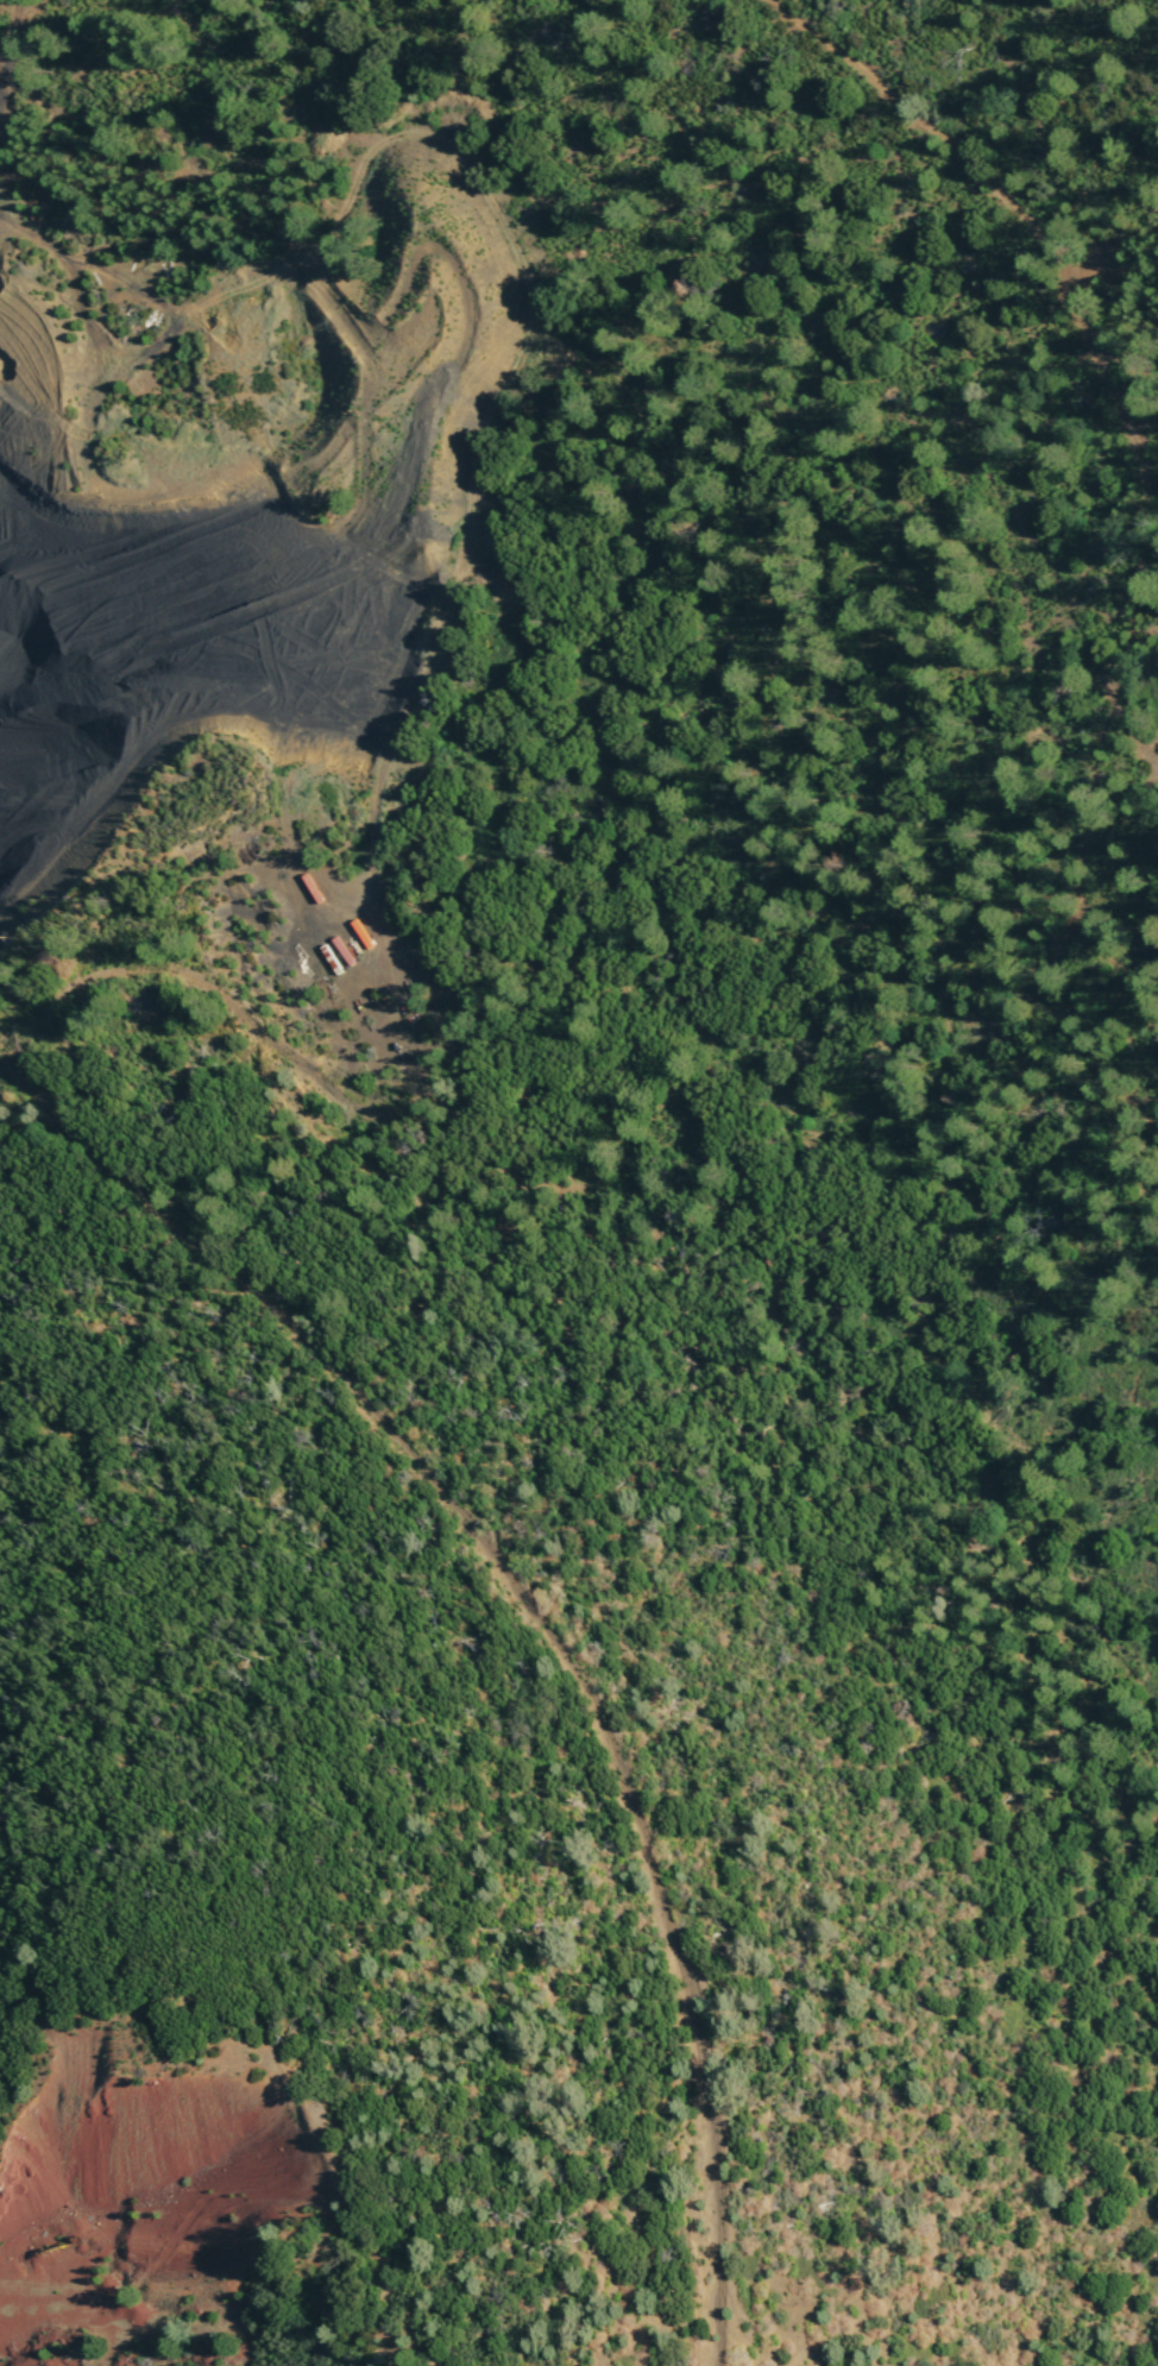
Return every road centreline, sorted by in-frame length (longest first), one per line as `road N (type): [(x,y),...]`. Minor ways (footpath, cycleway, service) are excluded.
road 1 (track): [(721,2365),(716,2157),(704,2072),(659,1892),(597,1713),(447,1499),(269,1315),(81,1150),(0,1067)]
road 2 (track): [(775,0),(934,127),(1049,240),(1135,432),(1147,554),(1103,731),(1059,983),(1083,1046),(1157,1130)]

